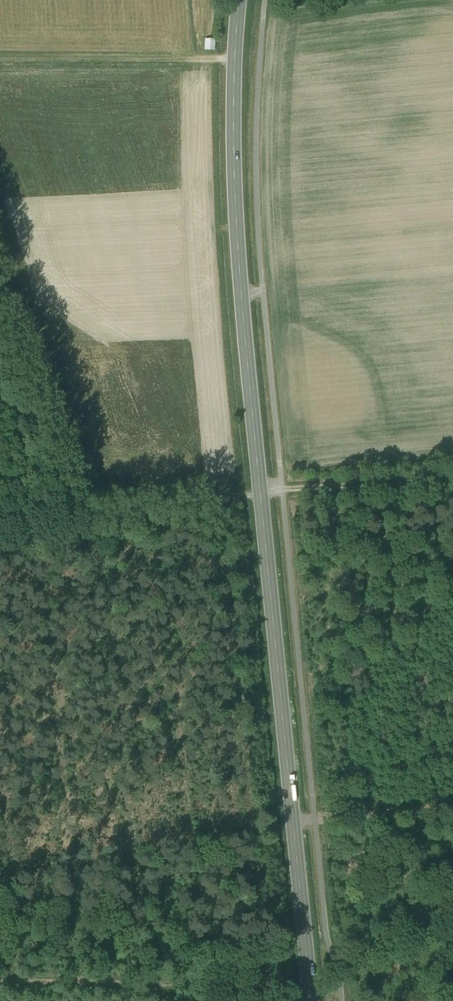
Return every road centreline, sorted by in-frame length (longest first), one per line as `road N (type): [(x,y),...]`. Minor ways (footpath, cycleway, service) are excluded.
road 1 (primary): [(311,1000),(239,228),(240,0)]
road 2 (track): [(0,977),(297,981)]
road 3 (track): [(452,481),(260,491)]

